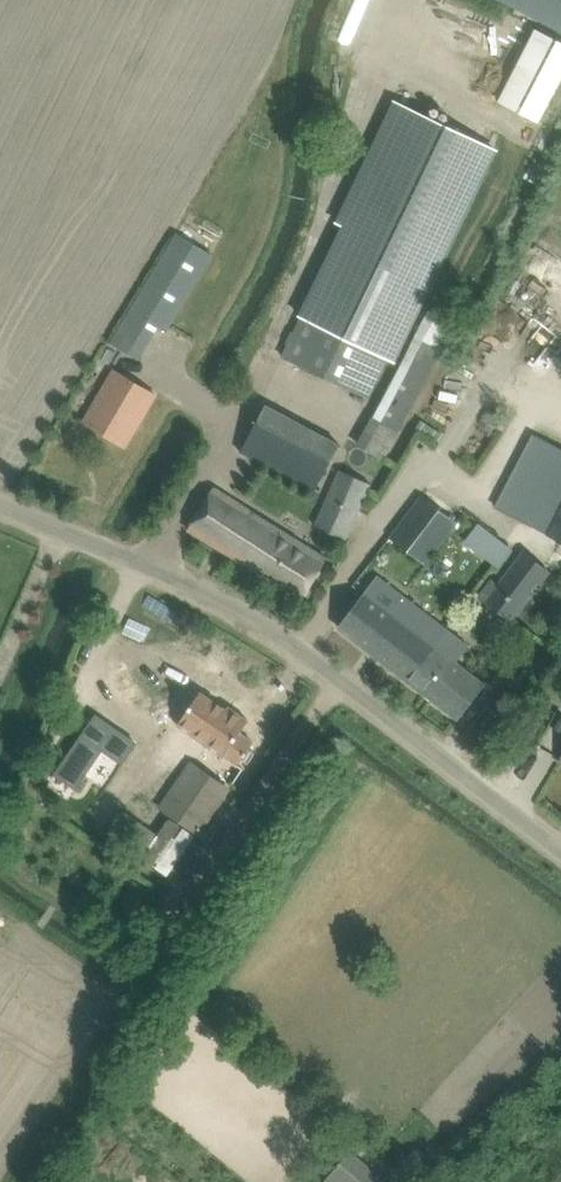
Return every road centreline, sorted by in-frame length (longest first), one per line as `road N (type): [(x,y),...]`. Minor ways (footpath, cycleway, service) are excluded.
road 1 (unclassified): [(560,850),(233,629),(0,516)]

